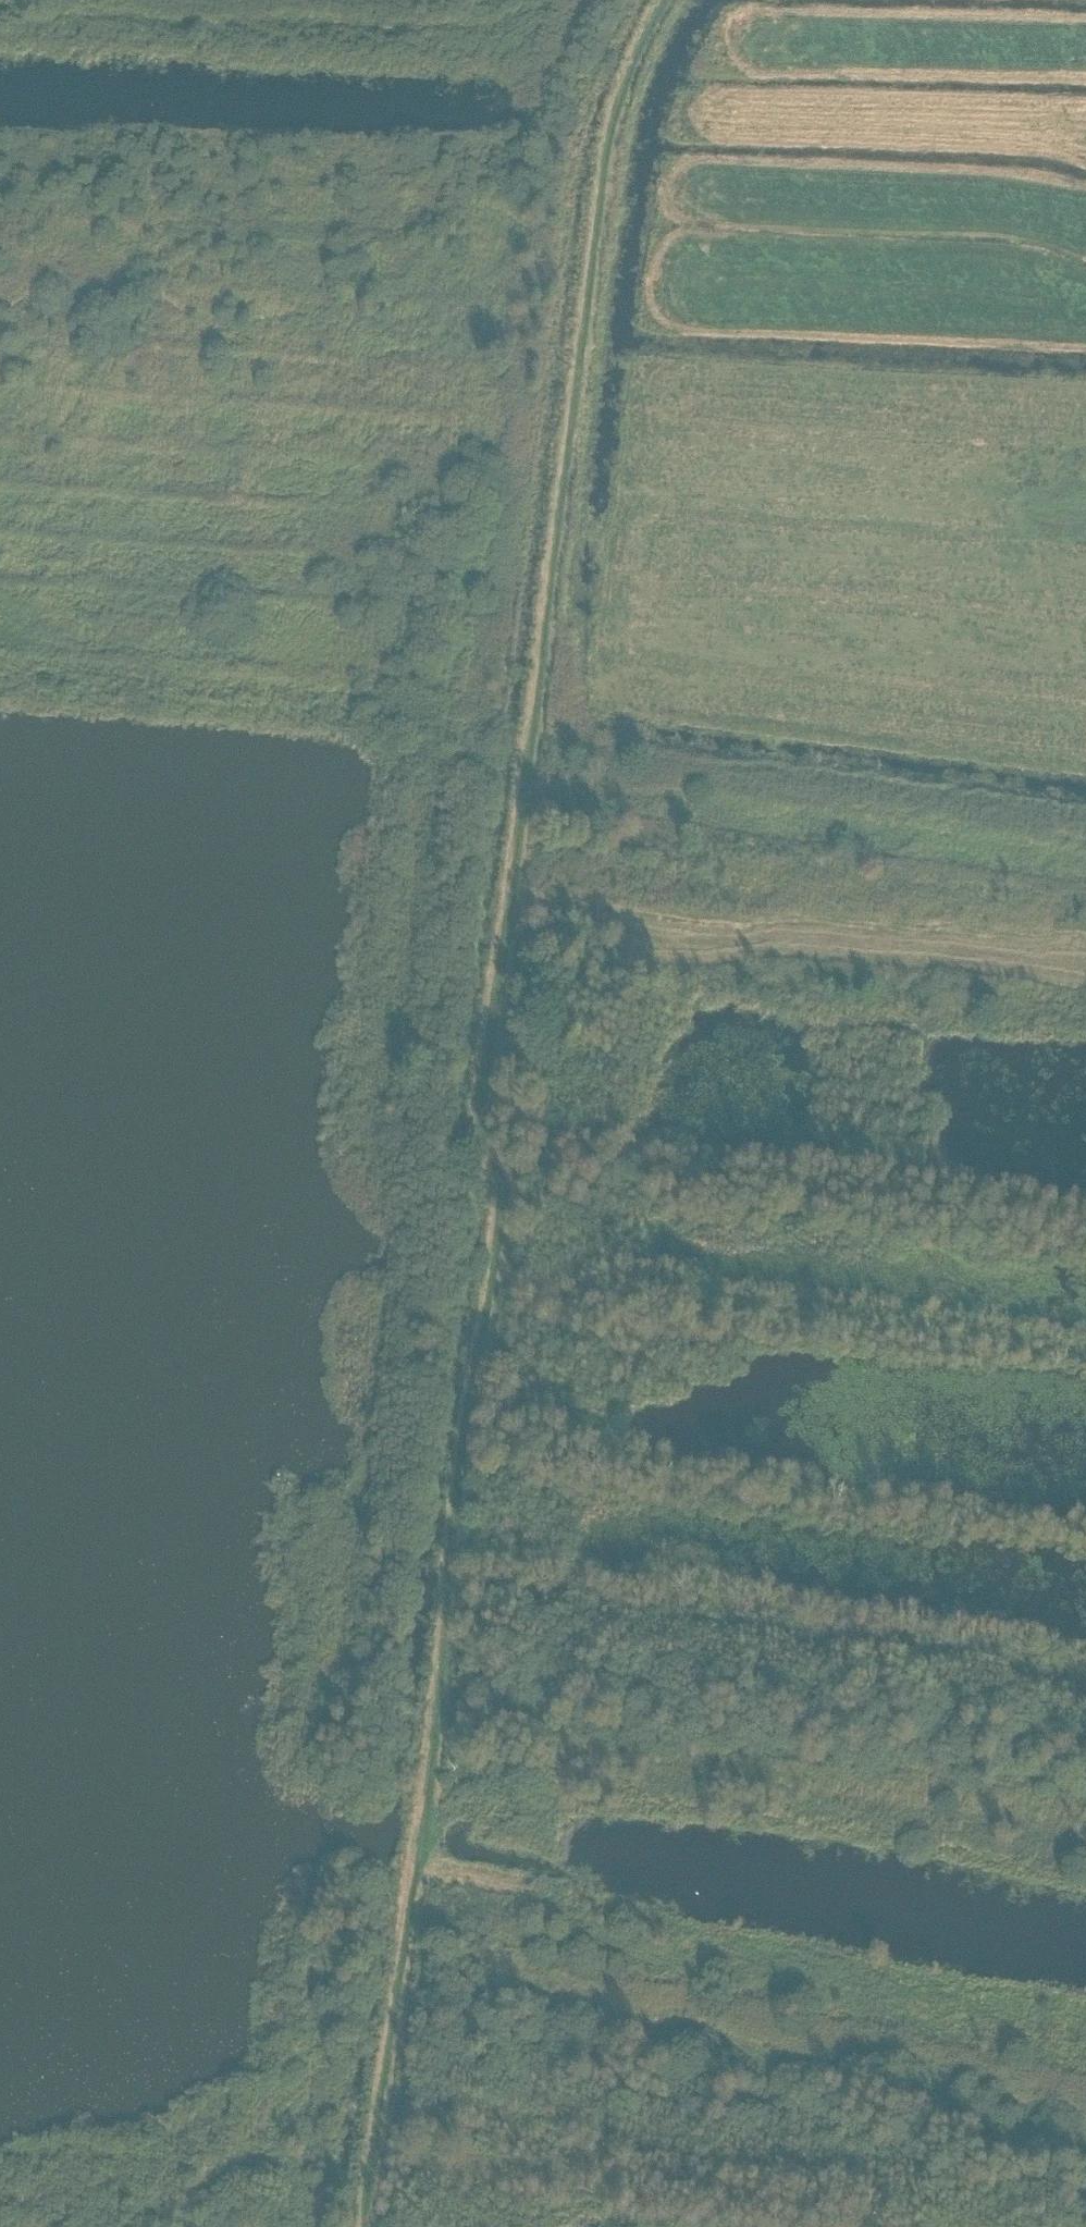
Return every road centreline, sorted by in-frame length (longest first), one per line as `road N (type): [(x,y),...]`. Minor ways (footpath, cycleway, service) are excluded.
road 1 (track): [(669,0),(612,116),(512,901),(476,1115),(502,1200),(358,2226)]
road 2 (track): [(512,901),(809,944),(1085,965)]
road 3 (track): [(527,786),(902,829),(1085,861)]

